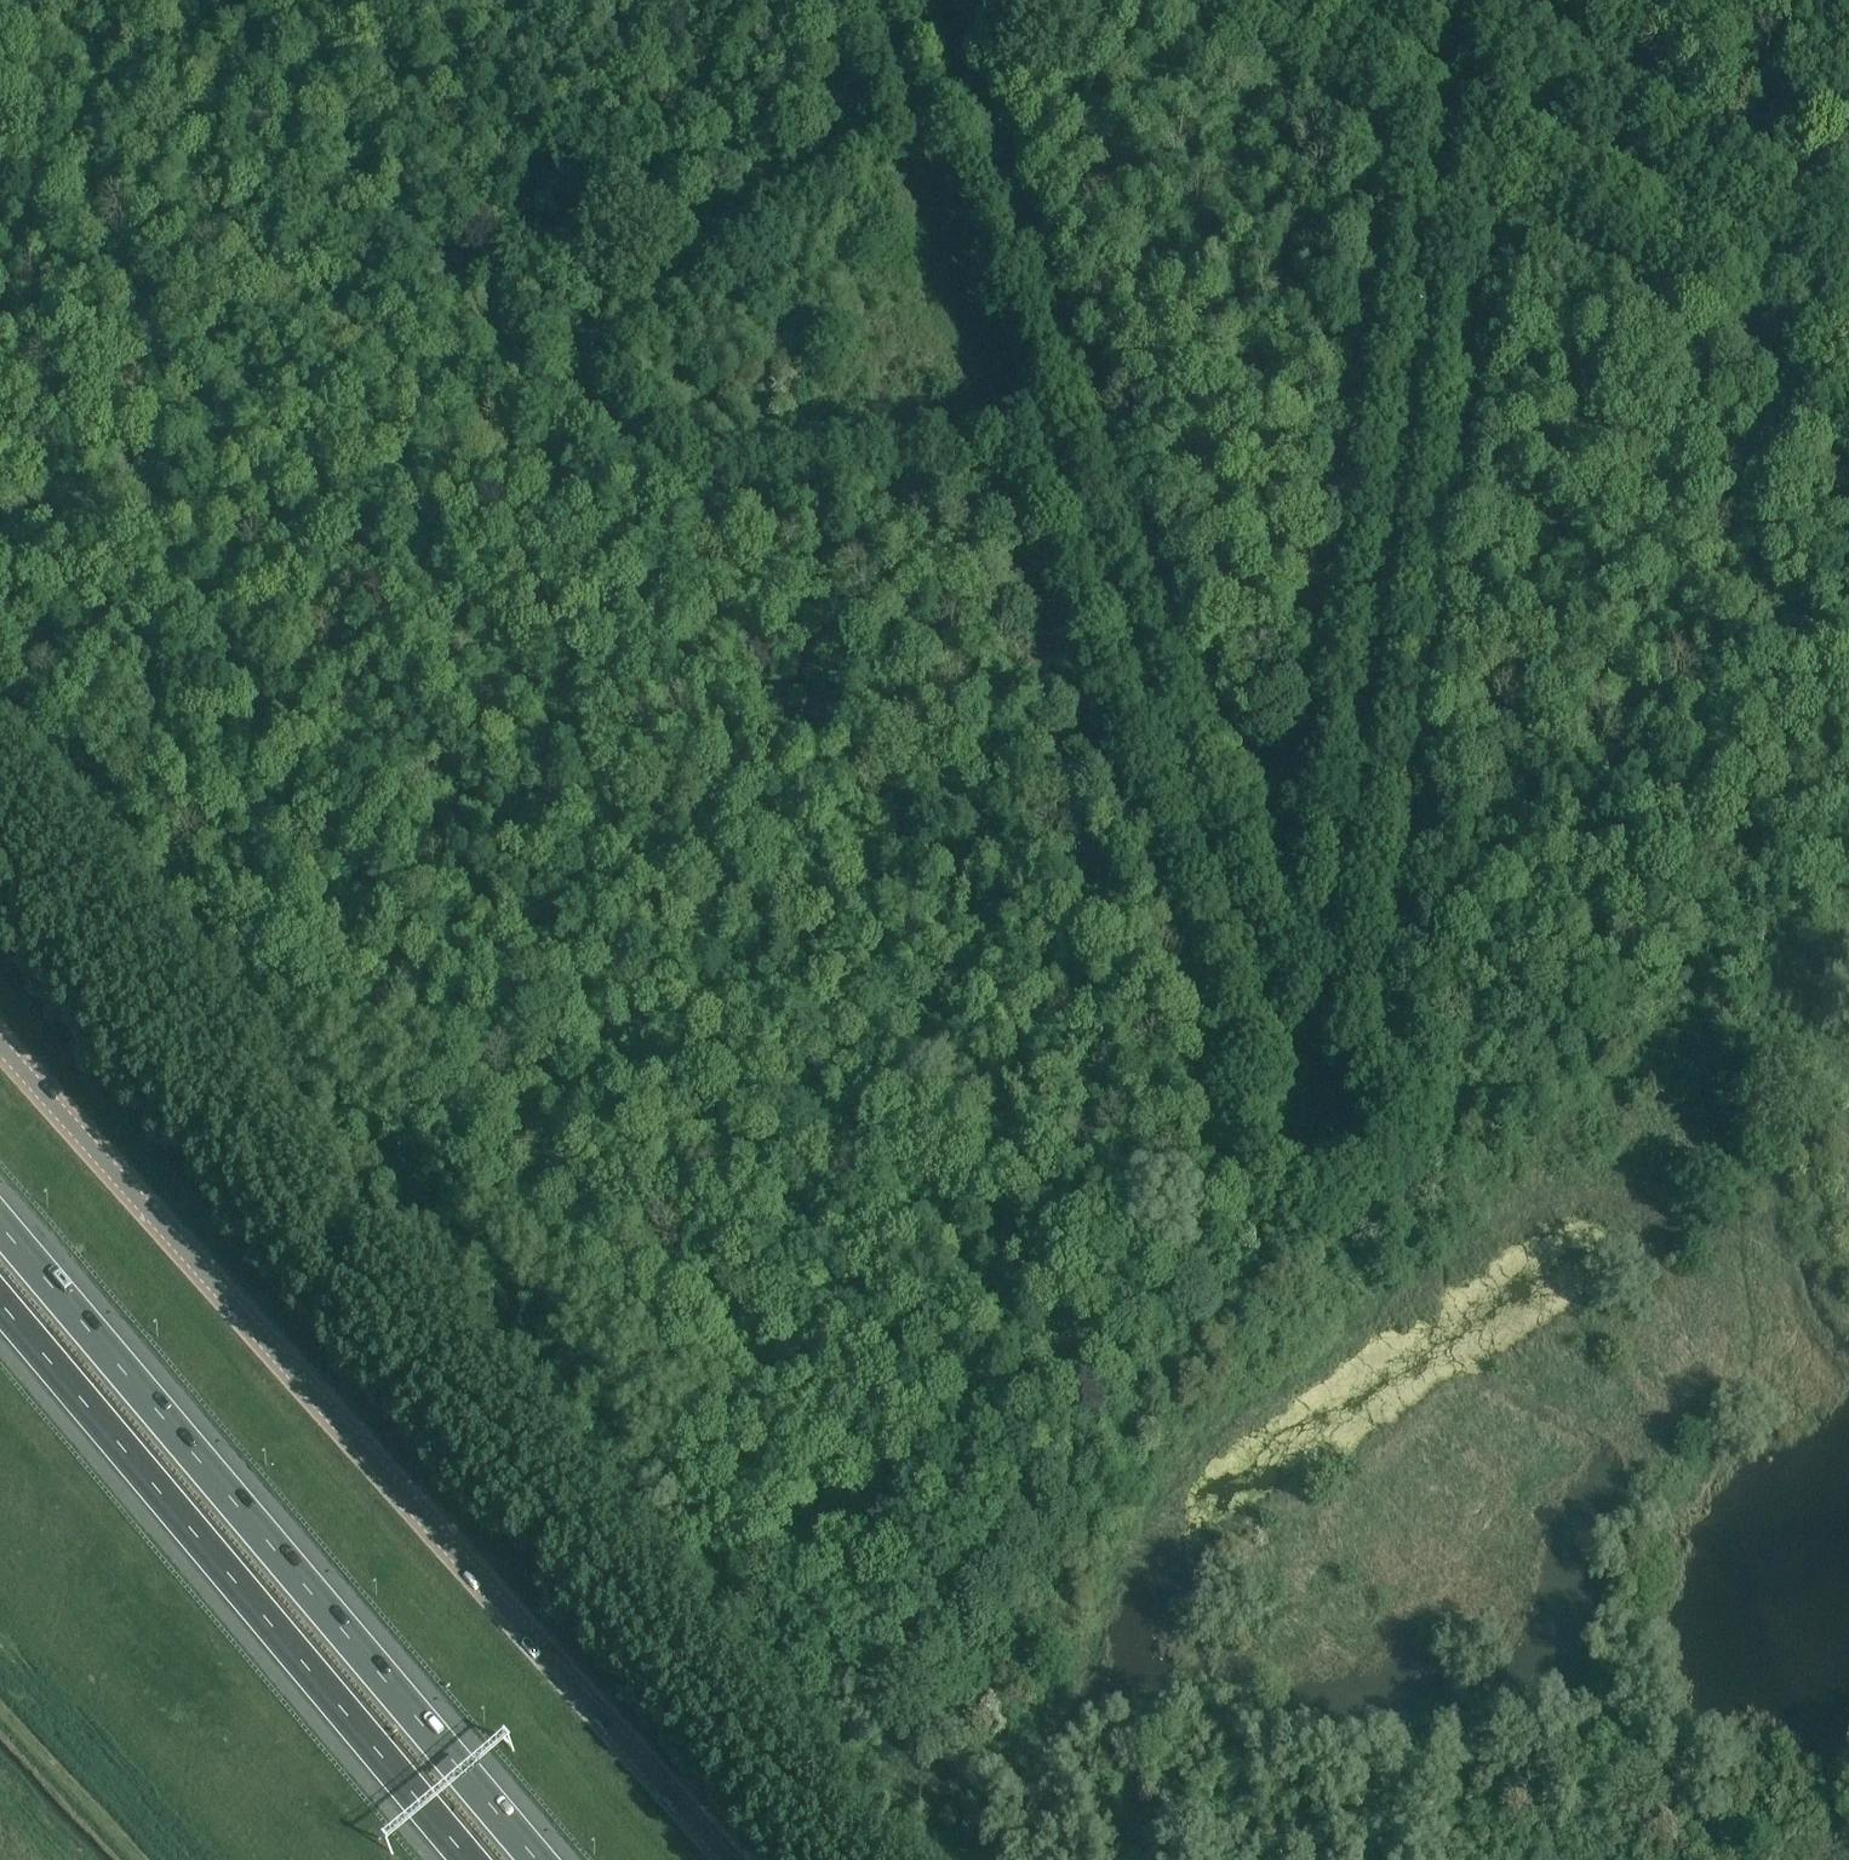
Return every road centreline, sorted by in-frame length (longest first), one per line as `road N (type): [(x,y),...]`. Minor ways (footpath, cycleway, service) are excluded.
road 1 (unclassified): [(745,1859),(322,1378),(0,1030)]
road 2 (motorway): [(538,1859),(0,1225)]
road 3 (motorway): [(0,1305),(468,1859)]
road 4 (track): [(144,1859),(0,1704)]

